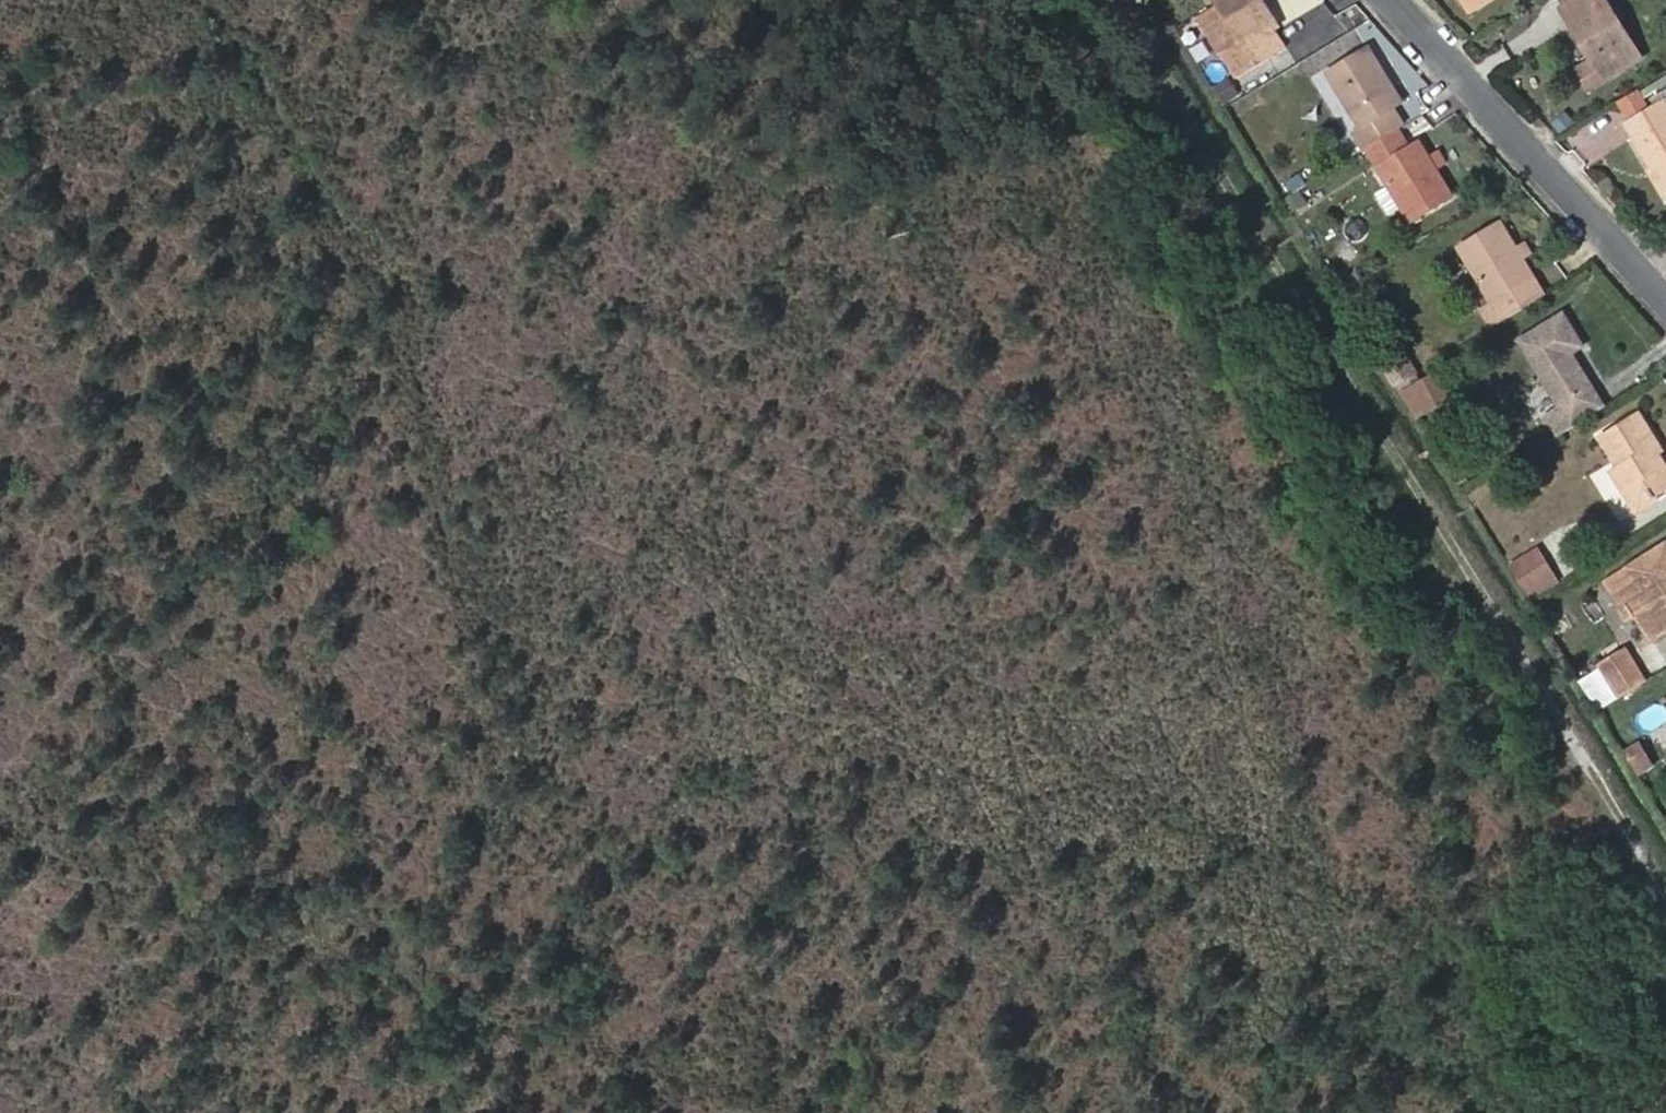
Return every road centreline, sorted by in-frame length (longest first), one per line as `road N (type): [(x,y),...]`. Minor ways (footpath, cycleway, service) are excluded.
road 1 (track): [(1117,0),(1665,889)]
road 2 (residential): [(1392,0),(1665,299)]

